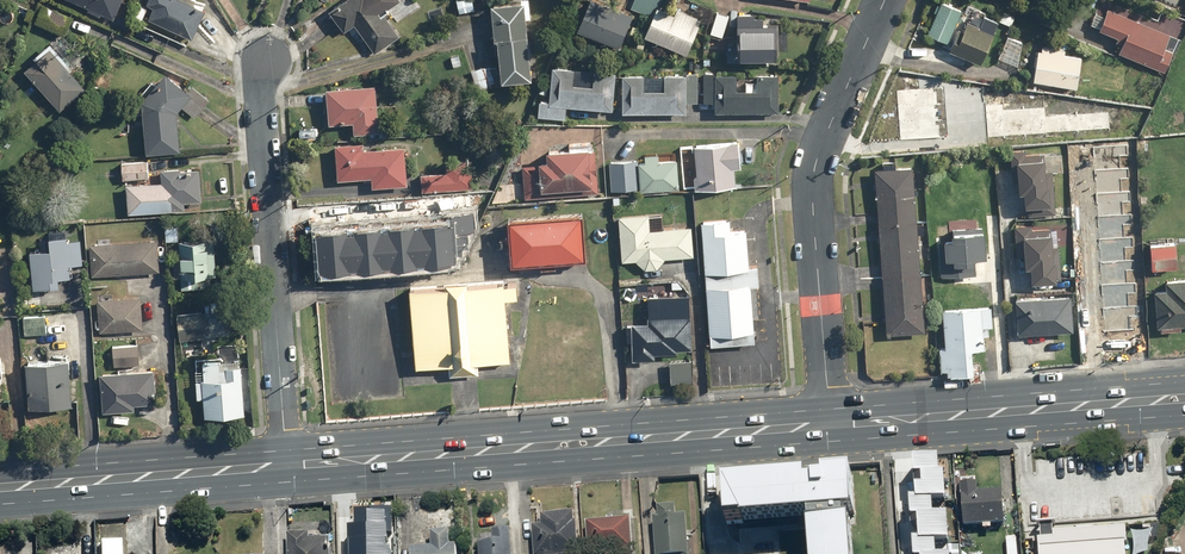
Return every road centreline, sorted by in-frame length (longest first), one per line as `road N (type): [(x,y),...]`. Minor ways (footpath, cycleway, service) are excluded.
road 1 (primary): [(288,462),(829,421)]
road 2 (residential): [(829,421),(817,169),(884,0)]
road 3 (residential): [(266,60),(261,92),(288,462)]
road 4 (primary): [(829,421),(1184,398)]
road 5 (primary): [(0,489),(288,462)]

